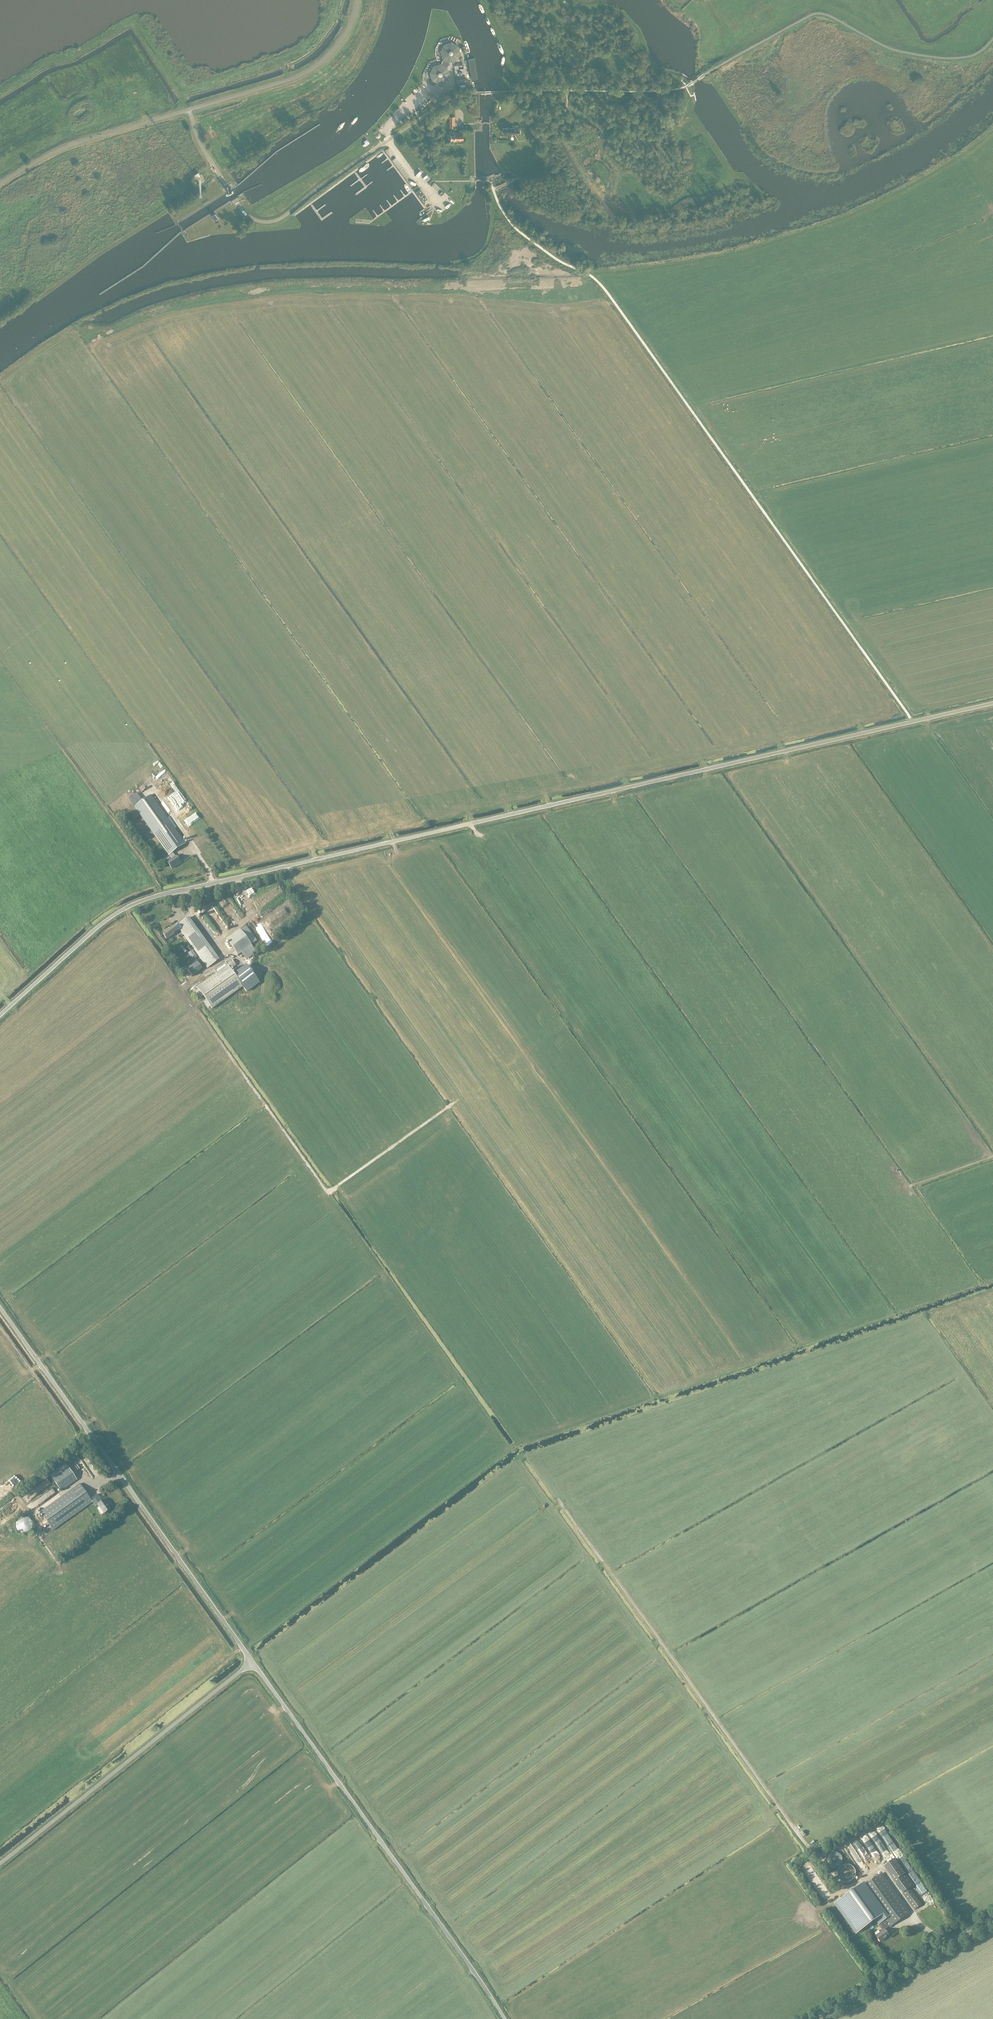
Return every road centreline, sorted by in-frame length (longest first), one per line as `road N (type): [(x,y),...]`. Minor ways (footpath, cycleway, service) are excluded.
road 1 (unclassified): [(0,1015),(107,919),(148,899),(992,703)]
road 2 (unclassified): [(503,2018),(252,1662)]
road 3 (unclassified): [(252,1662),(0,1309)]
road 4 (unclassified): [(0,1863),(252,1662)]
road 5 (unclassified): [(235,200),(254,219),(280,219),(444,101)]
road 6 (unclassified): [(189,109),(311,69),(339,43),(357,0)]
road 7 (secondary): [(813,2018),(992,1917)]
road 8 (unclassified): [(0,183),(62,148),(189,109)]

